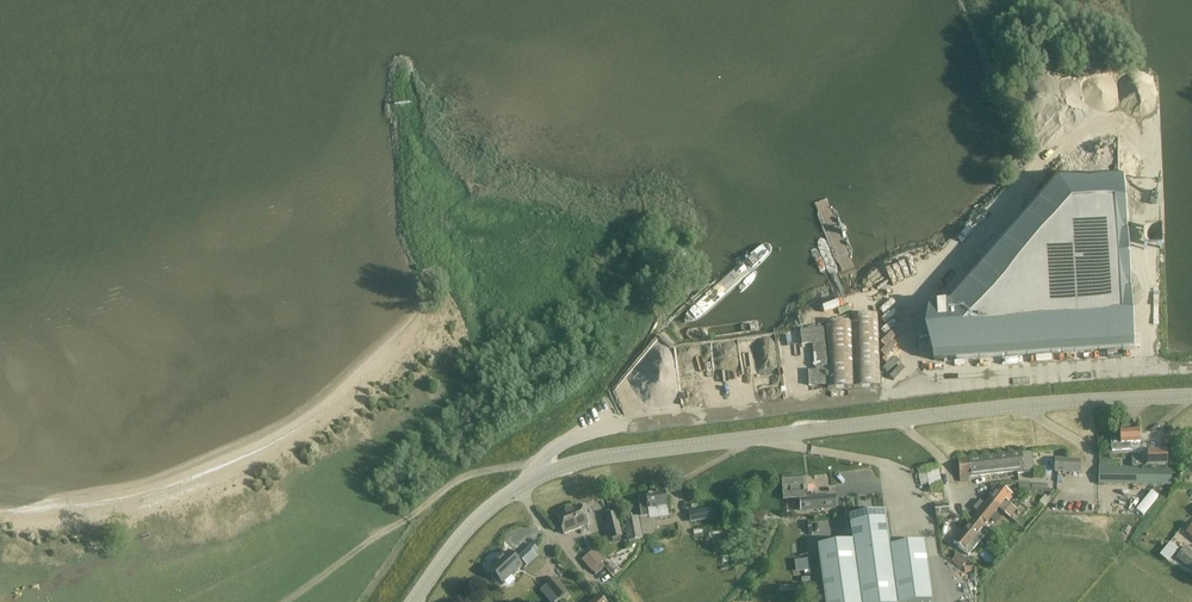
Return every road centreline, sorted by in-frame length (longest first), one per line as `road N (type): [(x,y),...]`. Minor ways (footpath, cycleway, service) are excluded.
road 1 (tertiary): [(413,601),(452,542),(500,497),(558,468),(905,420),(1191,398)]
road 2 (track): [(414,518),(454,480),(498,465),(558,468)]

